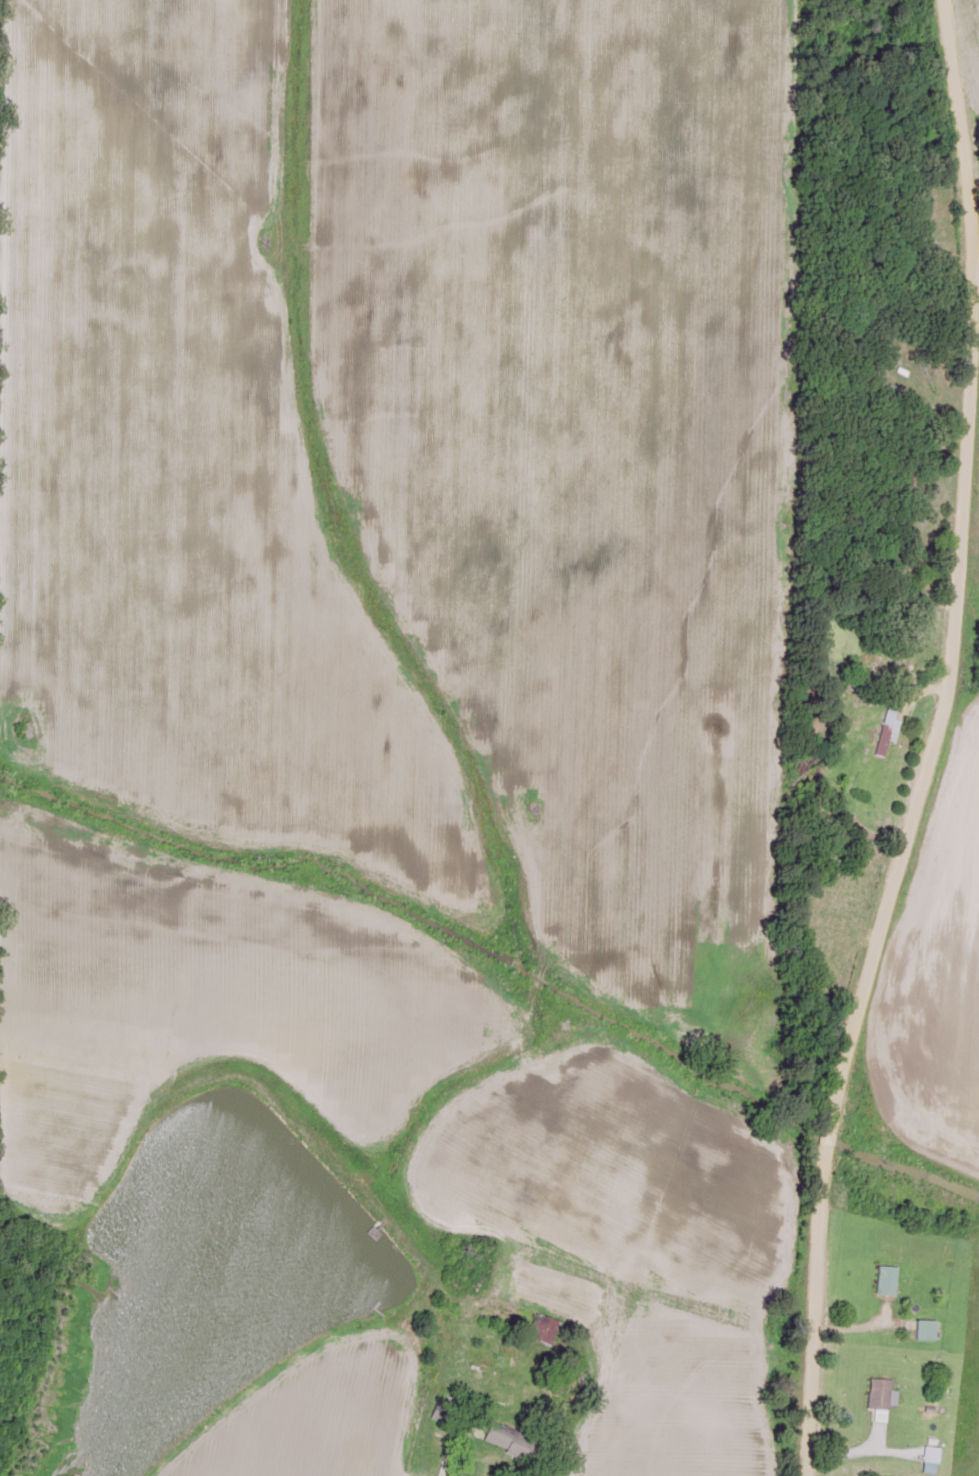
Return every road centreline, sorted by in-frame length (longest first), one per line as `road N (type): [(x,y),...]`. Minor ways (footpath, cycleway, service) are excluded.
road 1 (residential): [(828,1475),(844,1157),(864,1013),(936,787),(978,523)]
road 2 (residential): [(978,126),(963,0)]

